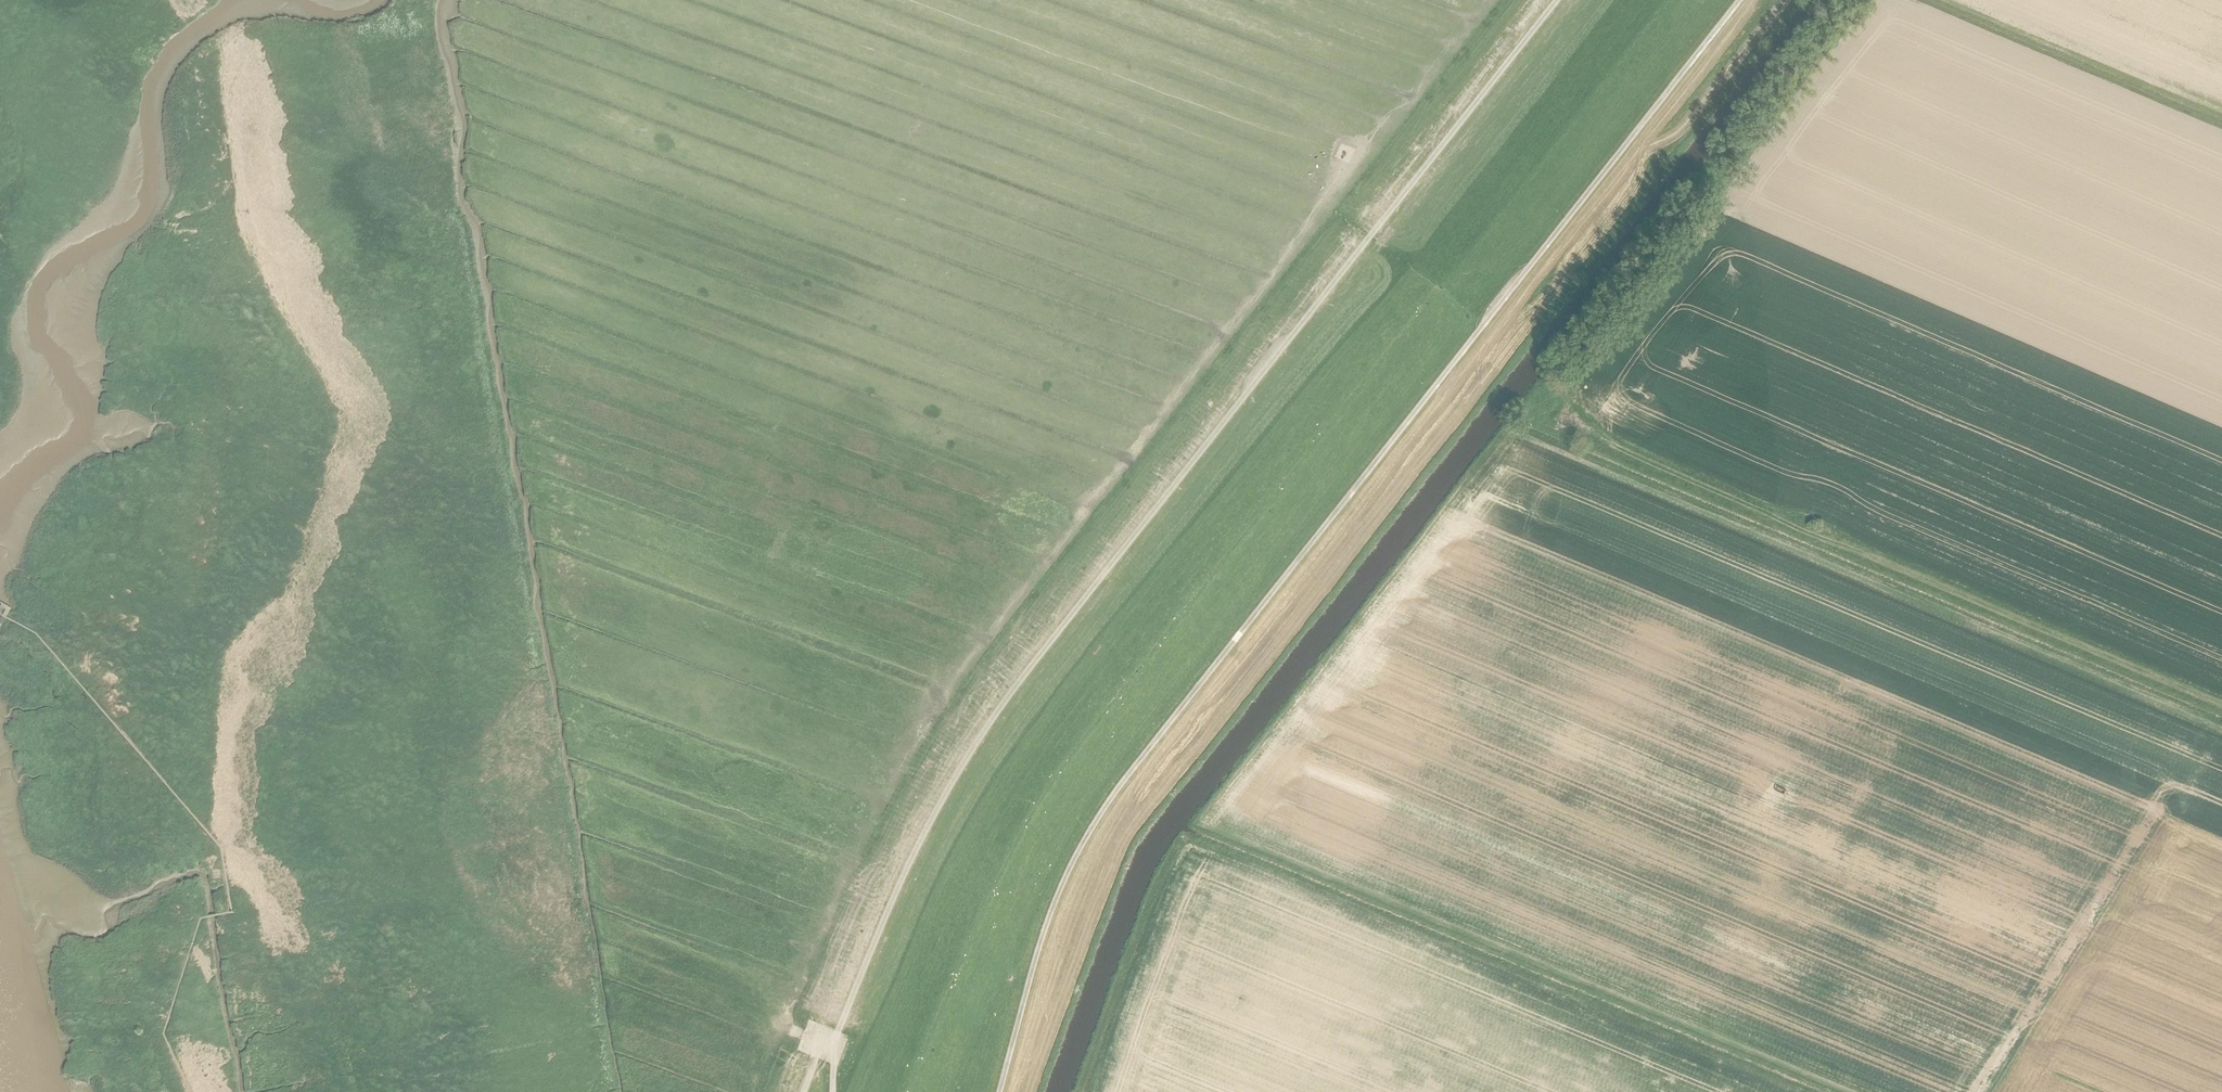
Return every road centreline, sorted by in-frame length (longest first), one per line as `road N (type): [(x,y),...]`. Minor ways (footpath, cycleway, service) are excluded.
road 1 (track): [(1740,0),(1102,811),(1052,907),(999,1091)]
road 2 (track): [(832,1045),(916,848),(999,709),(1556,0)]
road 3 (track): [(2221,704),(1563,425)]

